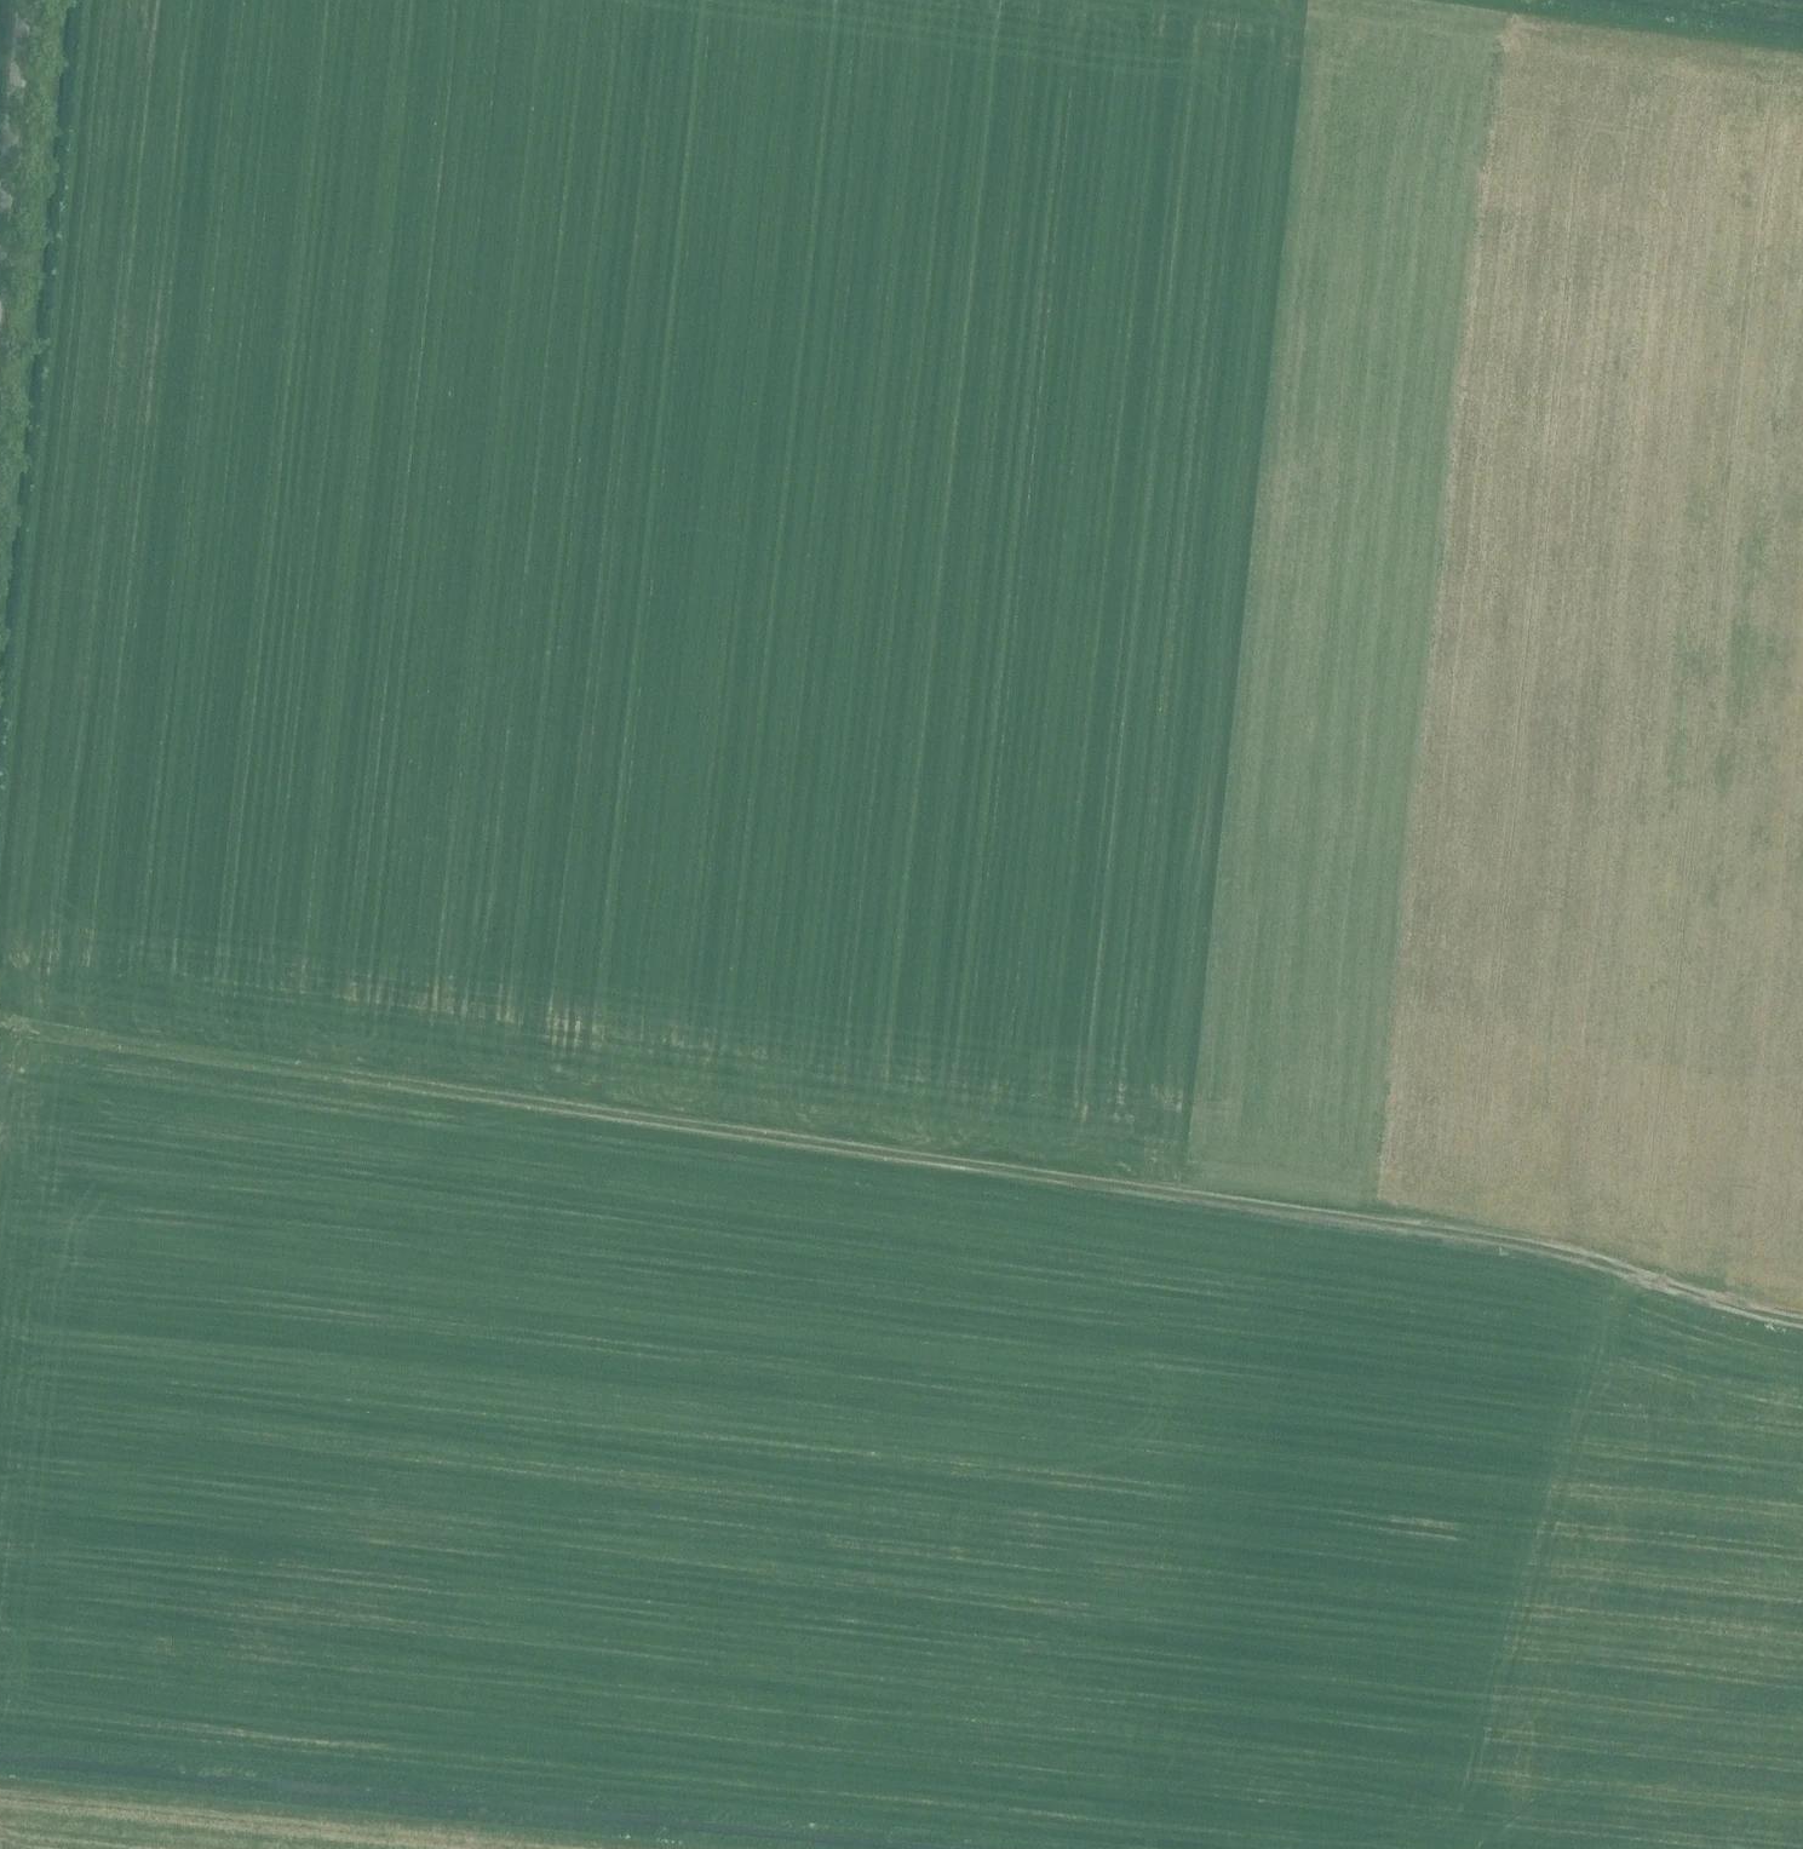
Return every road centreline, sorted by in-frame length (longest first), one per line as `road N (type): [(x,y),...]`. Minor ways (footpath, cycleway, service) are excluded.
road 1 (track): [(1802,1323),(1510,1240),(0,1030)]
road 2 (unclassified): [(0,257),(29,0)]

